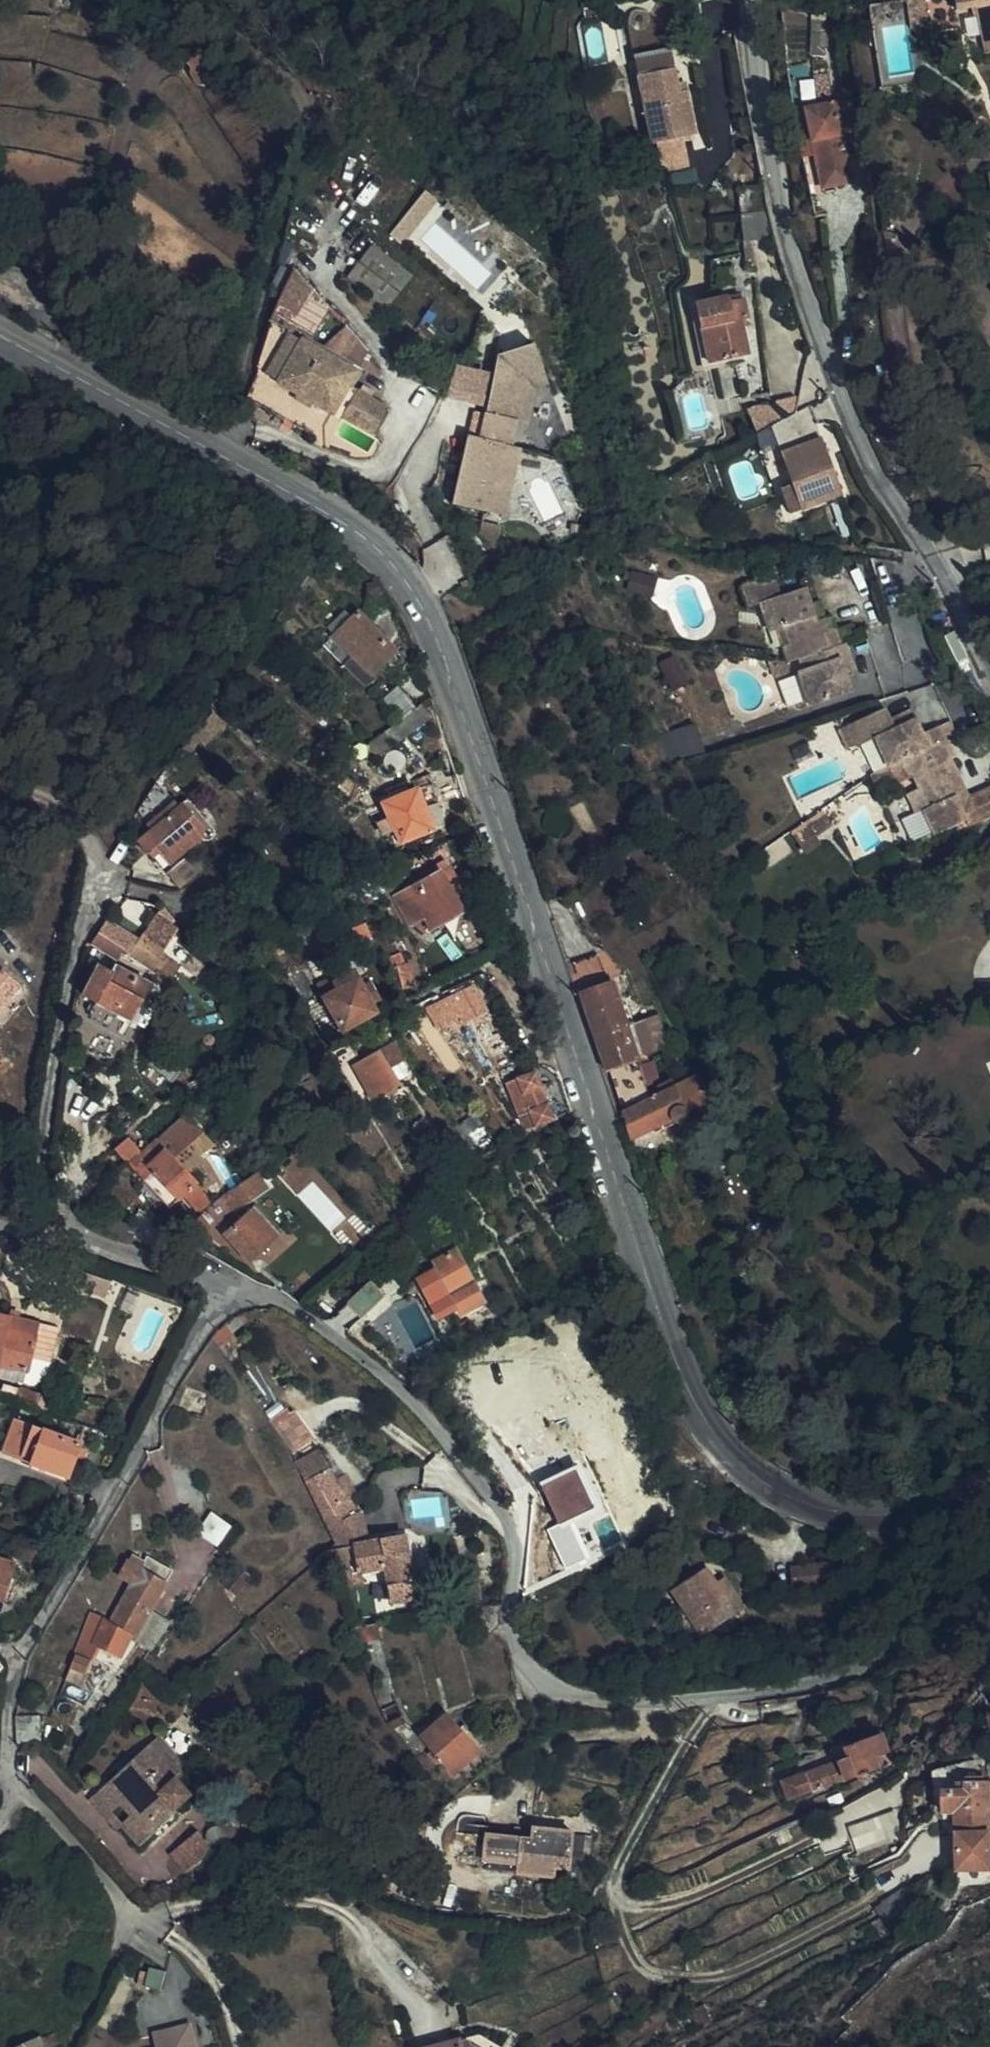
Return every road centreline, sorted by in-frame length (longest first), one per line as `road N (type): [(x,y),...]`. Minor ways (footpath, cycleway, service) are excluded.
road 1 (residential): [(949,1502),(950,1545),(929,1609),(877,1661),(800,1685),(714,1697),(578,1696),(539,1679),(519,1650),(510,1526),(423,1411),(284,1300),(234,1294),(204,1326),(22,1648),(9,1687),(19,1784)]
road 2 (secondary): [(219,455),(348,525),(405,575),(441,644),(669,1346),(724,1448),(786,1497),(825,1511),(883,1516),(949,1502)]
road 3 (residential): [(989,656),(954,581),(870,454),(802,284),(773,170),(749,0)]
road 4 (residential): [(219,455),(282,228),(290,143),(221,62),(90,0)]
road 5 (secondary): [(0,340),(219,455)]
road 6 (residential): [(19,1784),(133,1913)]
road 7 (track): [(67,2046),(133,1913)]

